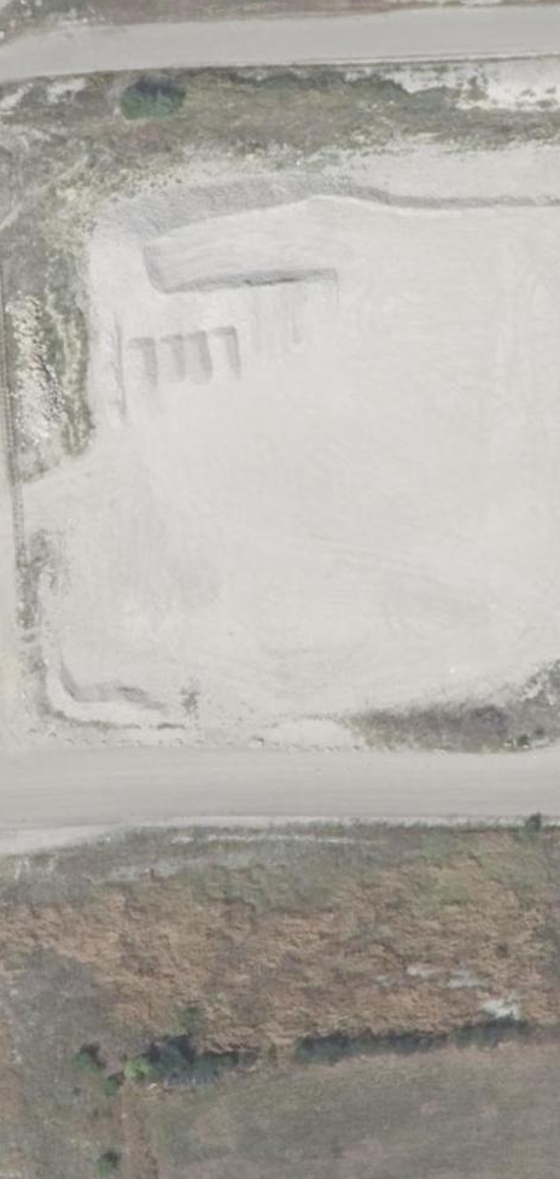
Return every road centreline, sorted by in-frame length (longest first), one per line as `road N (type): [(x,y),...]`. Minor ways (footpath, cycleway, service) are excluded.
road 1 (track): [(559,33),(0,69)]
road 2 (track): [(0,809),(559,795)]
road 3 (track): [(0,625),(38,808)]

